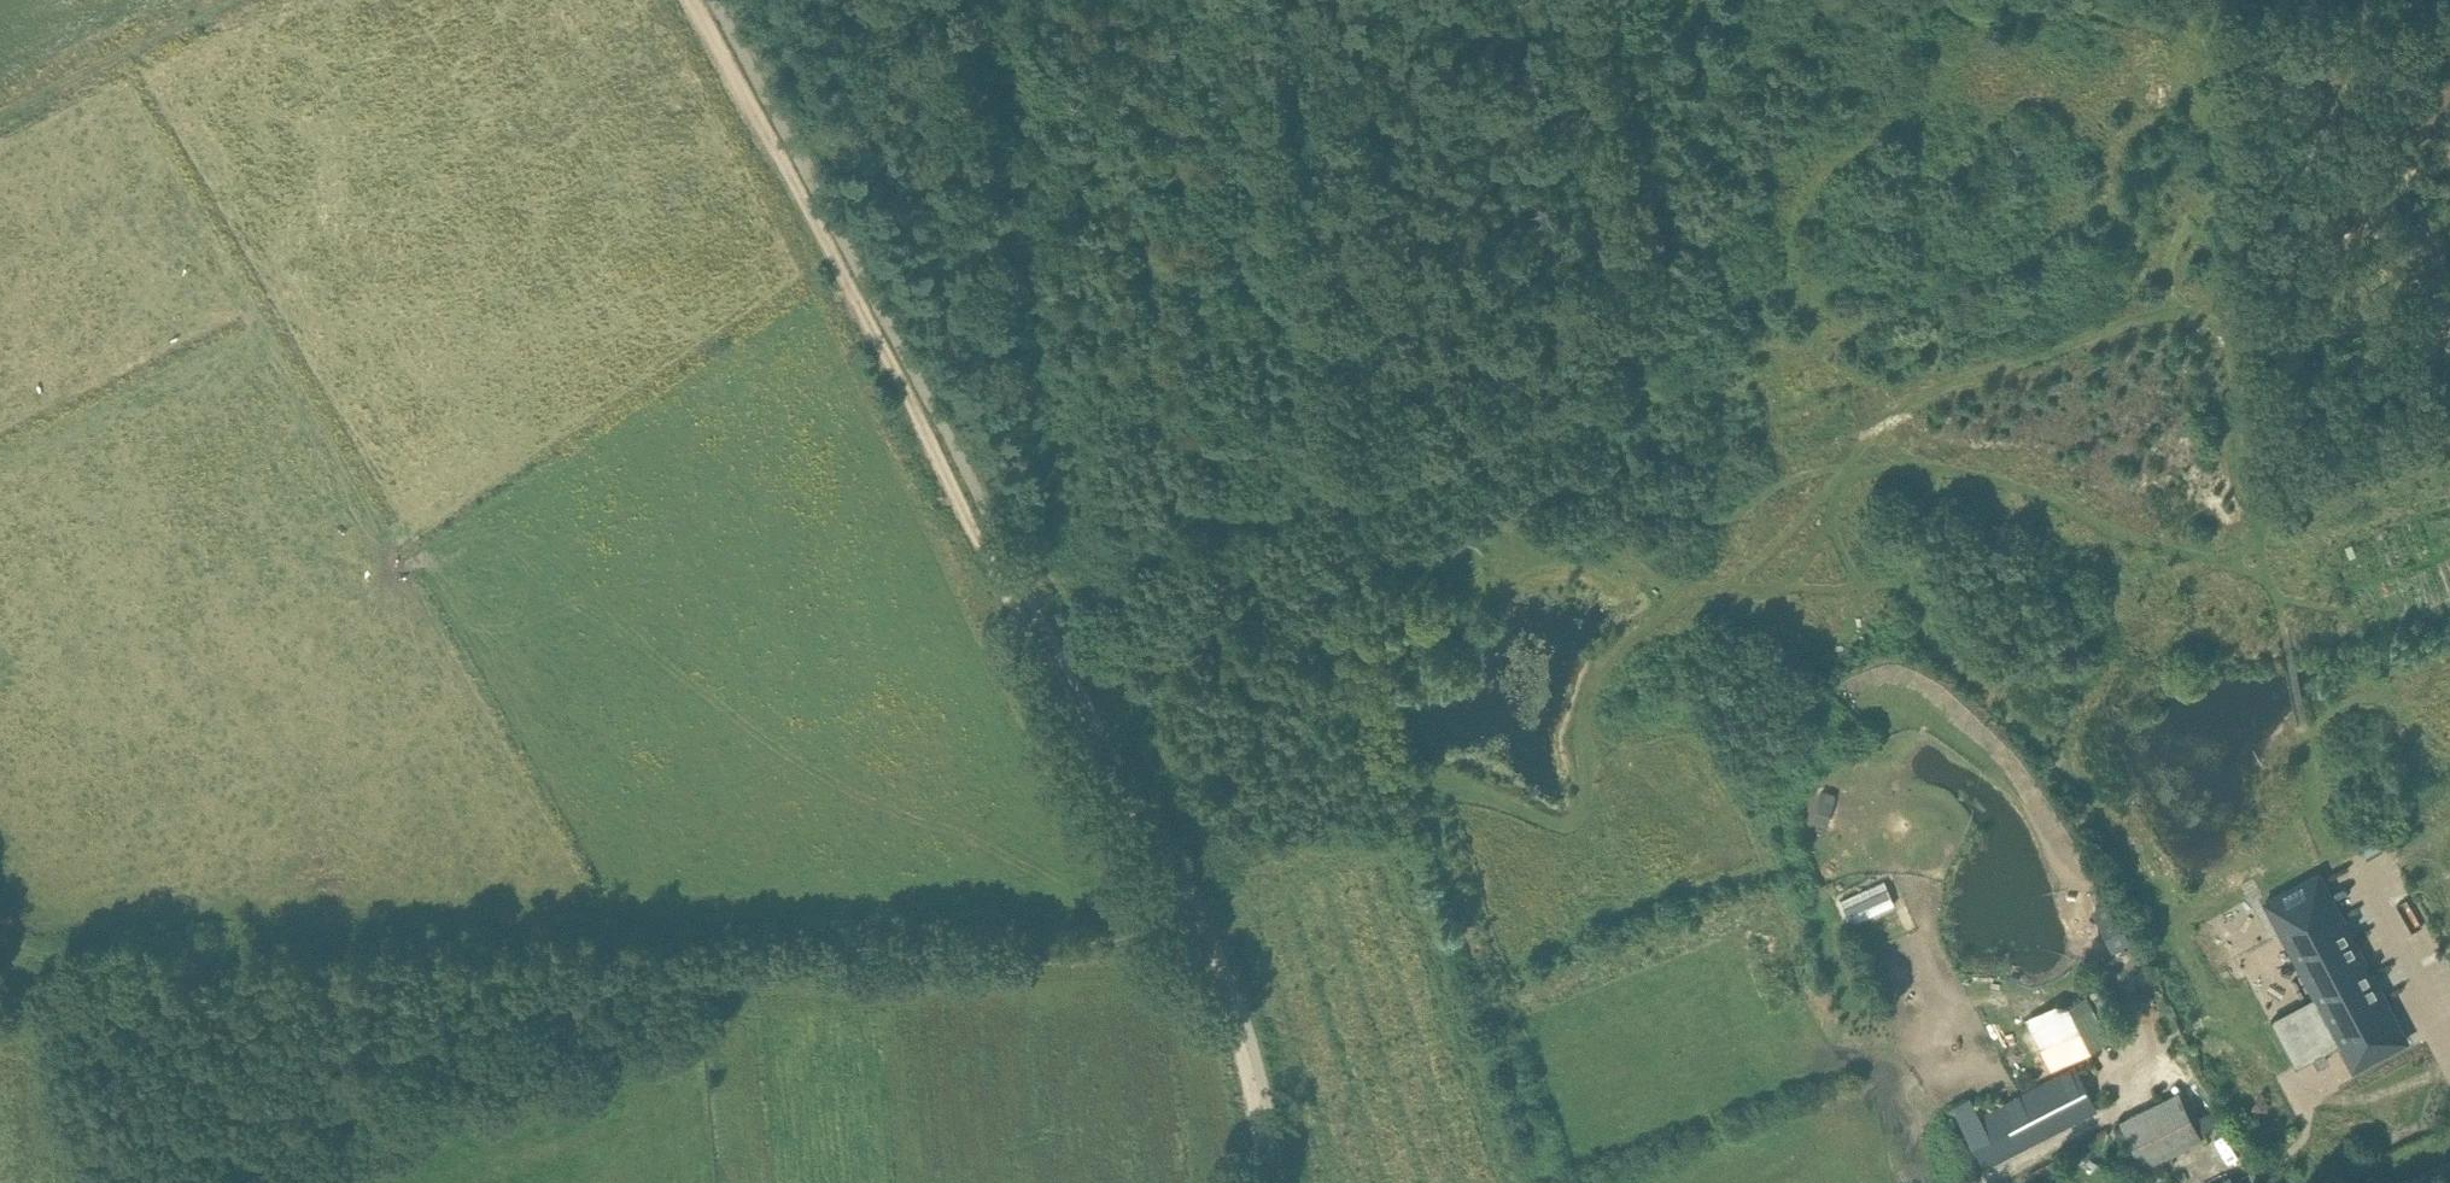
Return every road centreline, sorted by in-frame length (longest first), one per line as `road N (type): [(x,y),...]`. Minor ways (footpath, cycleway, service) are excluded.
road 1 (track): [(1201,945),(694,0)]
road 2 (track): [(1270,1182),(1237,1034),(1201,945)]

